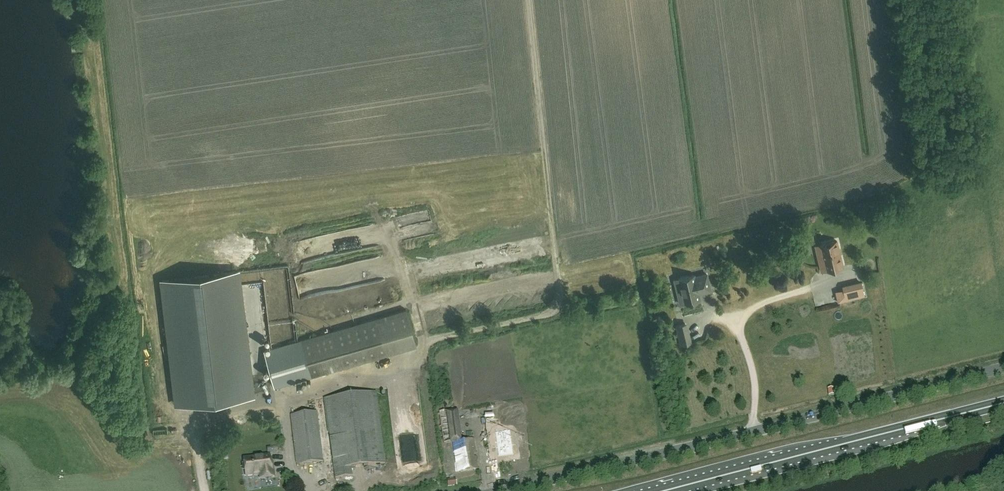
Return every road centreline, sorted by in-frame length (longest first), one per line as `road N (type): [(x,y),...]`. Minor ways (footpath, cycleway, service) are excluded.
road 1 (tertiary): [(506,490),(1003,369)]
road 2 (track): [(440,338),(557,306),(528,0)]
road 3 (trunk): [(668,490),(1003,403)]

